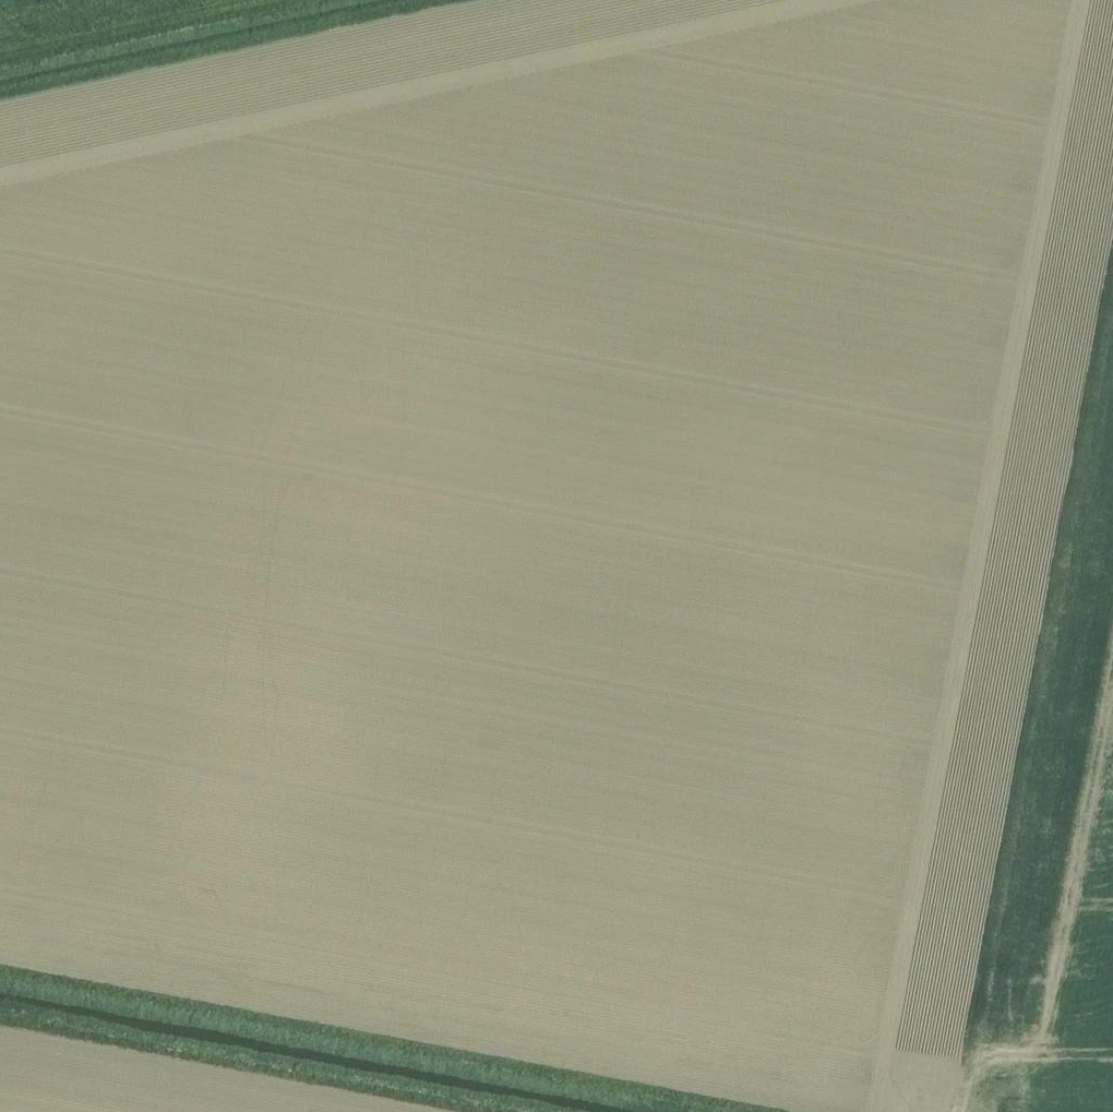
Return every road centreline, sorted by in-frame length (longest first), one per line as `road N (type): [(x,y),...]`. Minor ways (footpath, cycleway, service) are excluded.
road 1 (track): [(0,58),(273,0)]

